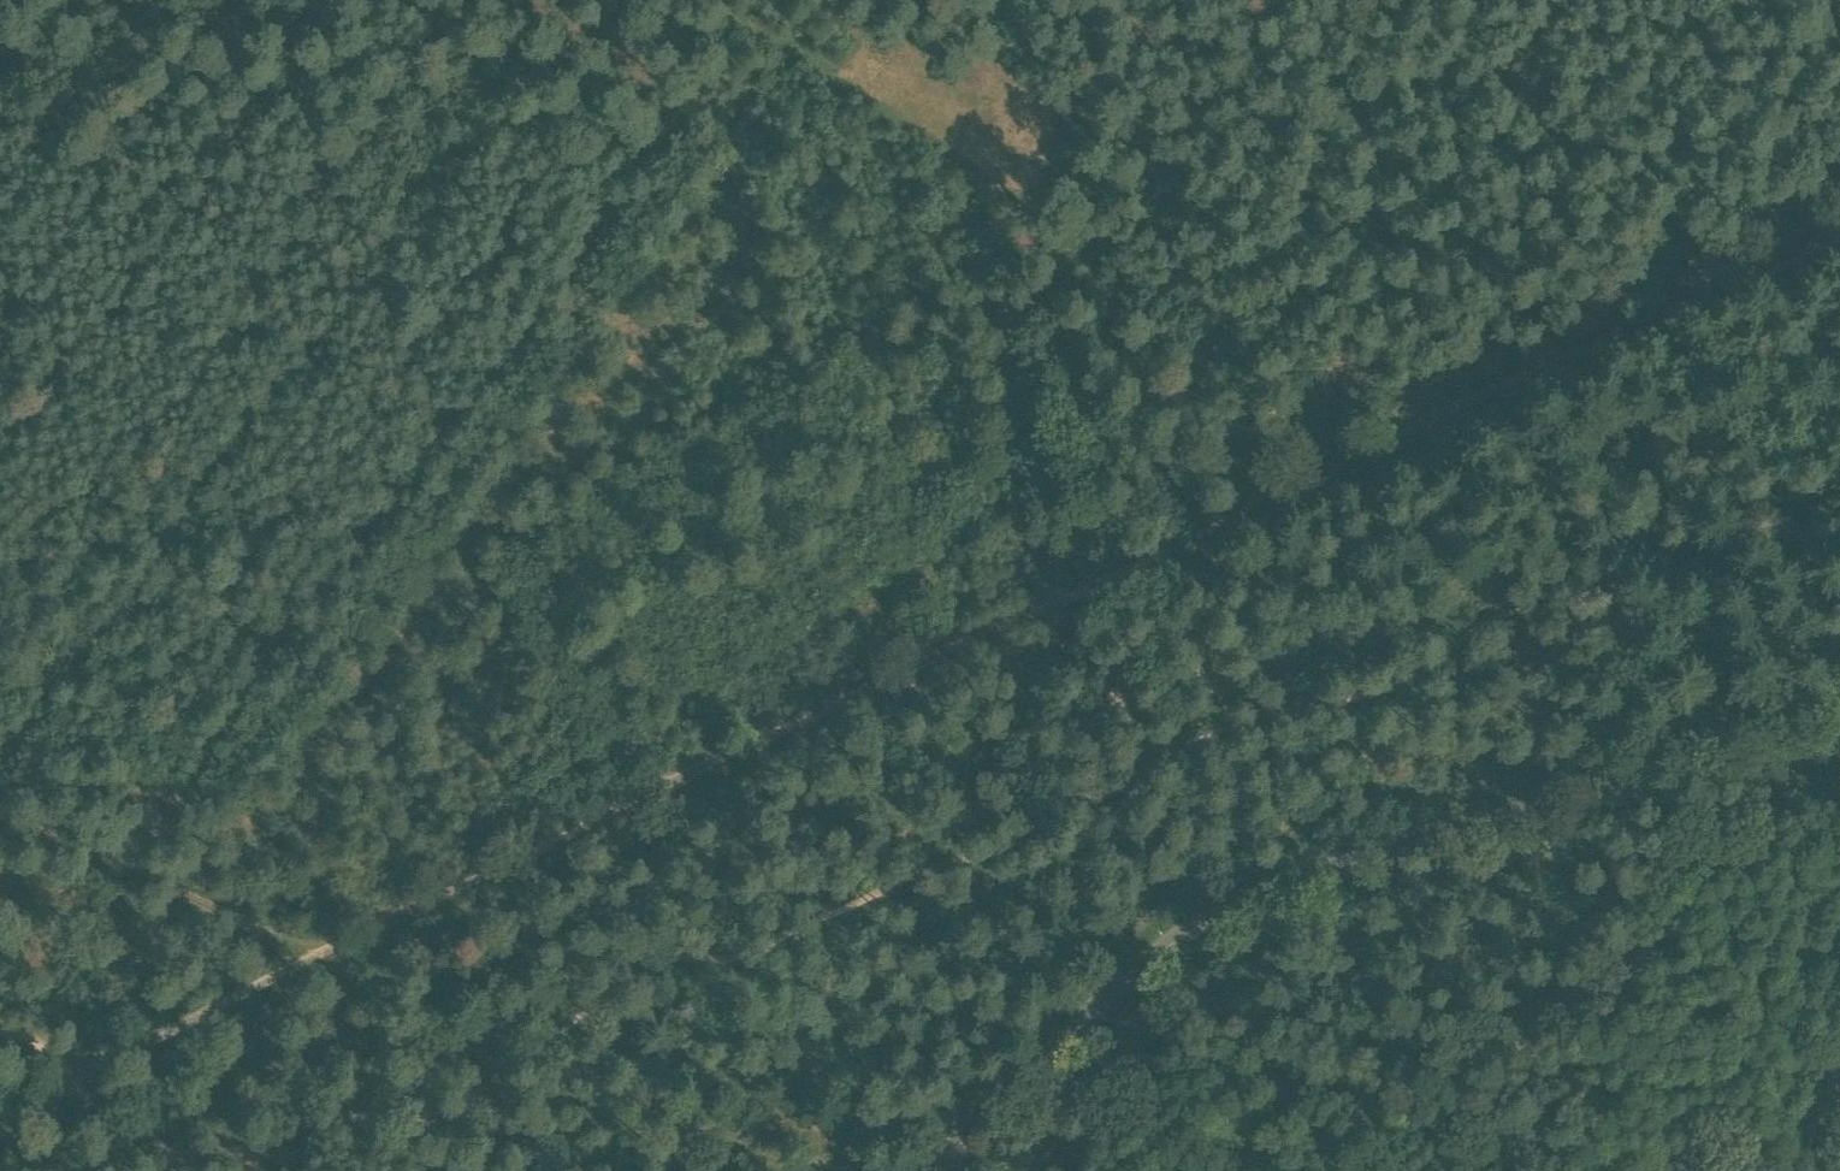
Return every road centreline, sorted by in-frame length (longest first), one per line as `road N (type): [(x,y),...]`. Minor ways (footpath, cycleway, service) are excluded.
road 1 (track): [(0,1128),(1839,244)]
road 2 (unclassified): [(932,1170),(1191,931),(1257,899),(1839,699)]
road 3 (track): [(788,1170),(0,812)]

